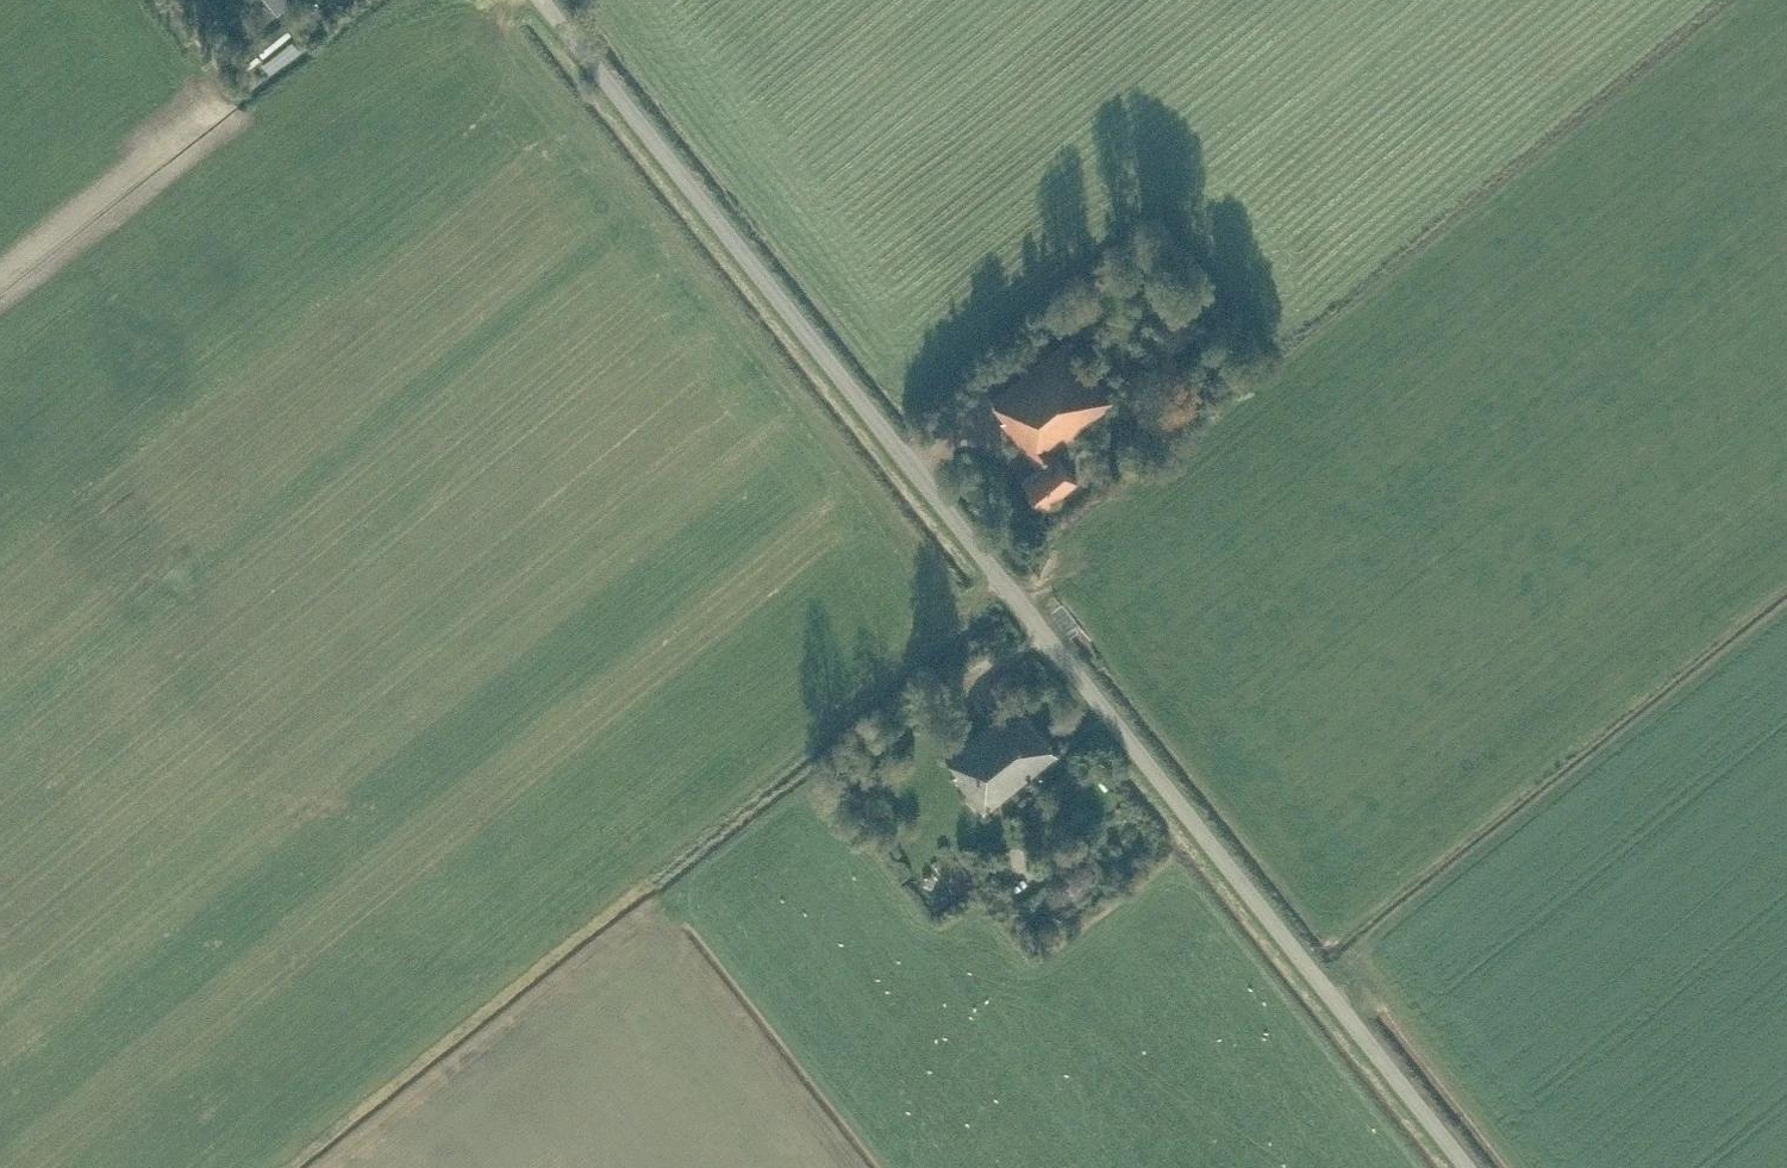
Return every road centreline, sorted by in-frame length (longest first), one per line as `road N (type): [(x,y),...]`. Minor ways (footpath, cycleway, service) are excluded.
road 1 (unclassified): [(1467,1167),(541,0)]

